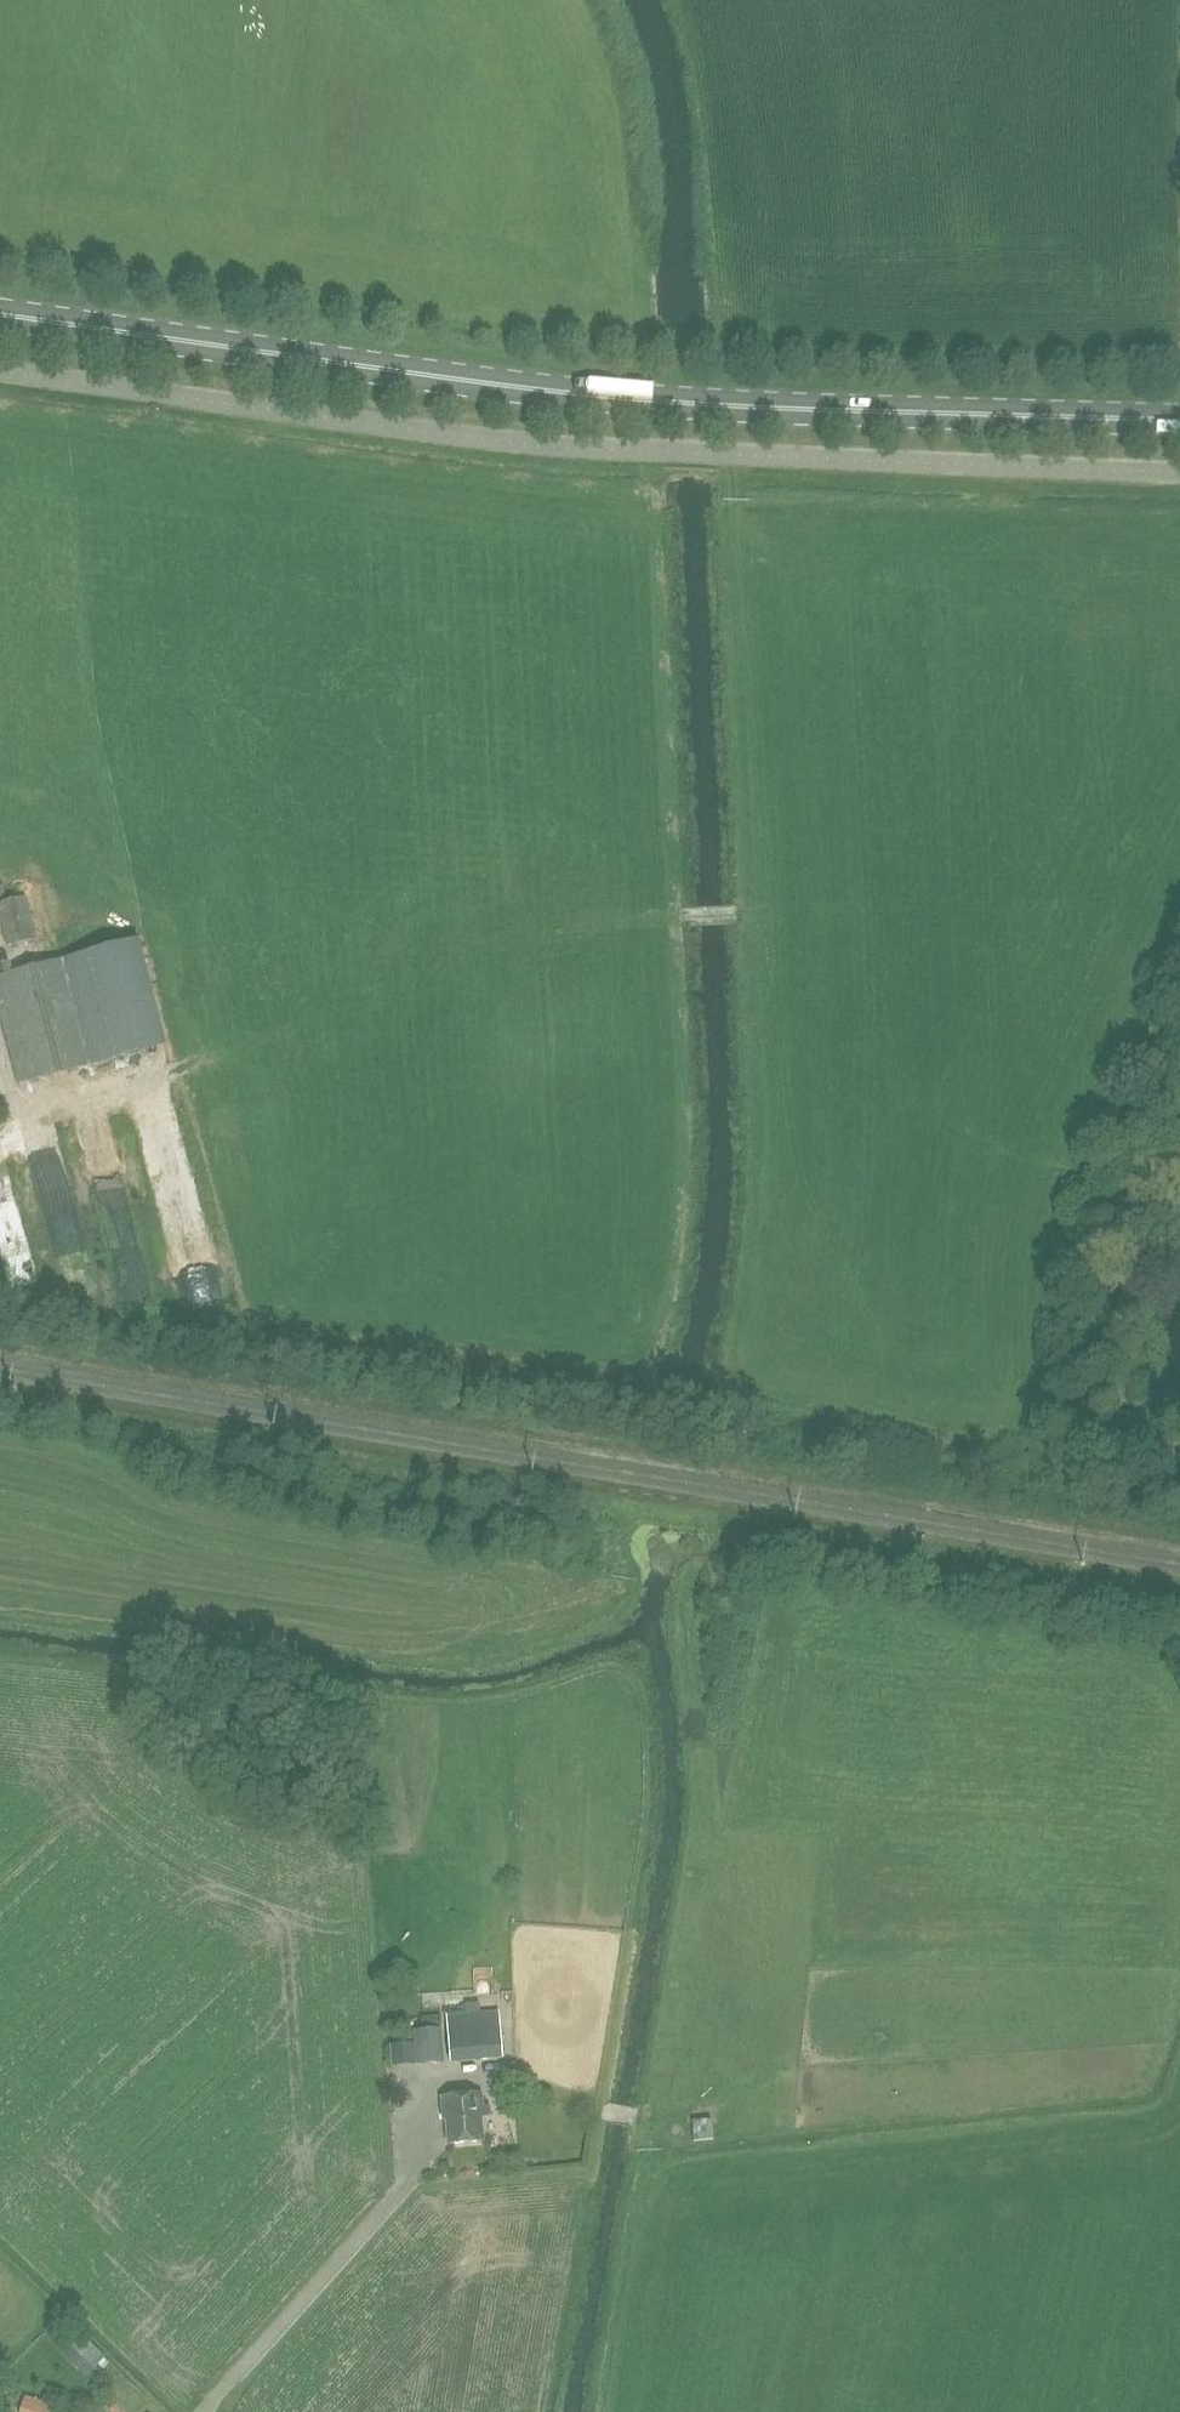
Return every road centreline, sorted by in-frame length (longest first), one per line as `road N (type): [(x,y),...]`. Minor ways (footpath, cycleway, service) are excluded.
road 1 (primary): [(1179,419),(573,394),(0,314)]
road 2 (unclassified): [(1179,471),(544,447),(0,370)]

